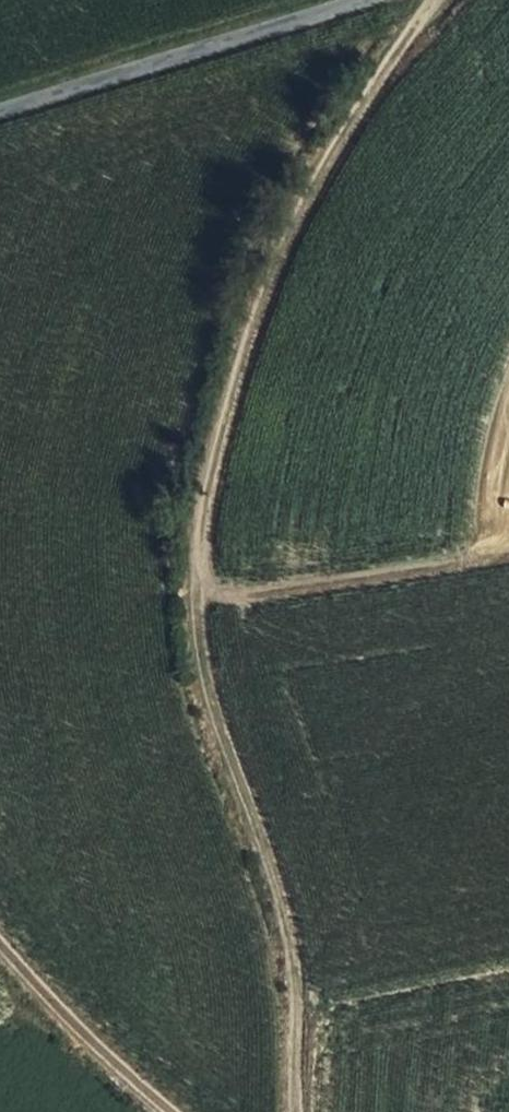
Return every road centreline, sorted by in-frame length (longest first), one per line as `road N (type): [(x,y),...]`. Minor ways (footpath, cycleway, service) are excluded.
road 1 (track): [(437,0),(297,229),(245,353),(210,480),(198,598),(209,691),(289,928),(294,1111)]
road 2 (unclassified): [(0,112),(353,0)]
road 3 (track): [(198,598),(244,601),(508,556)]
road 4 (track): [(0,942),(58,1008),(175,1111)]

